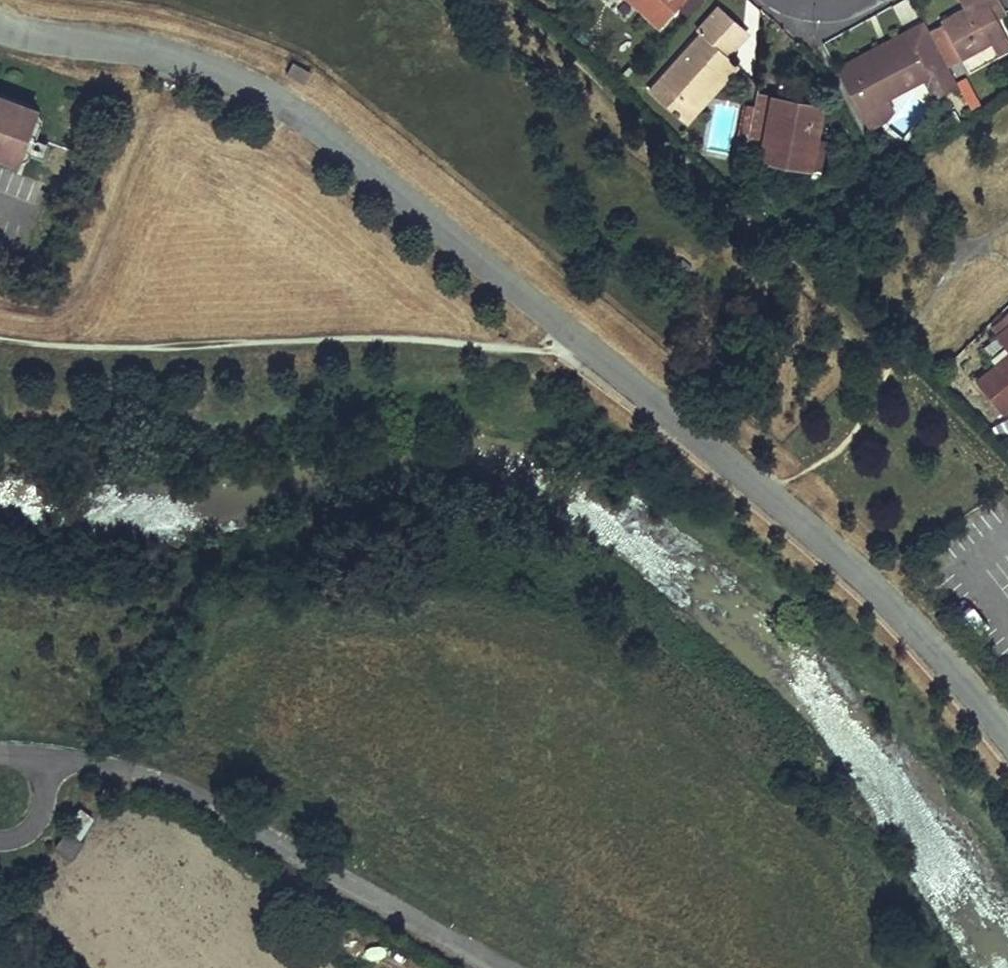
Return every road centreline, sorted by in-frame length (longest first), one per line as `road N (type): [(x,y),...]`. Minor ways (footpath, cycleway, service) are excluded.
road 1 (unclassified): [(1007,747),(891,610),(795,517),(295,108),(176,57),(0,25)]
road 2 (residential): [(77,762),(193,793),(500,967)]
road 3 (residential): [(0,840),(32,827),(48,781),(77,762)]

